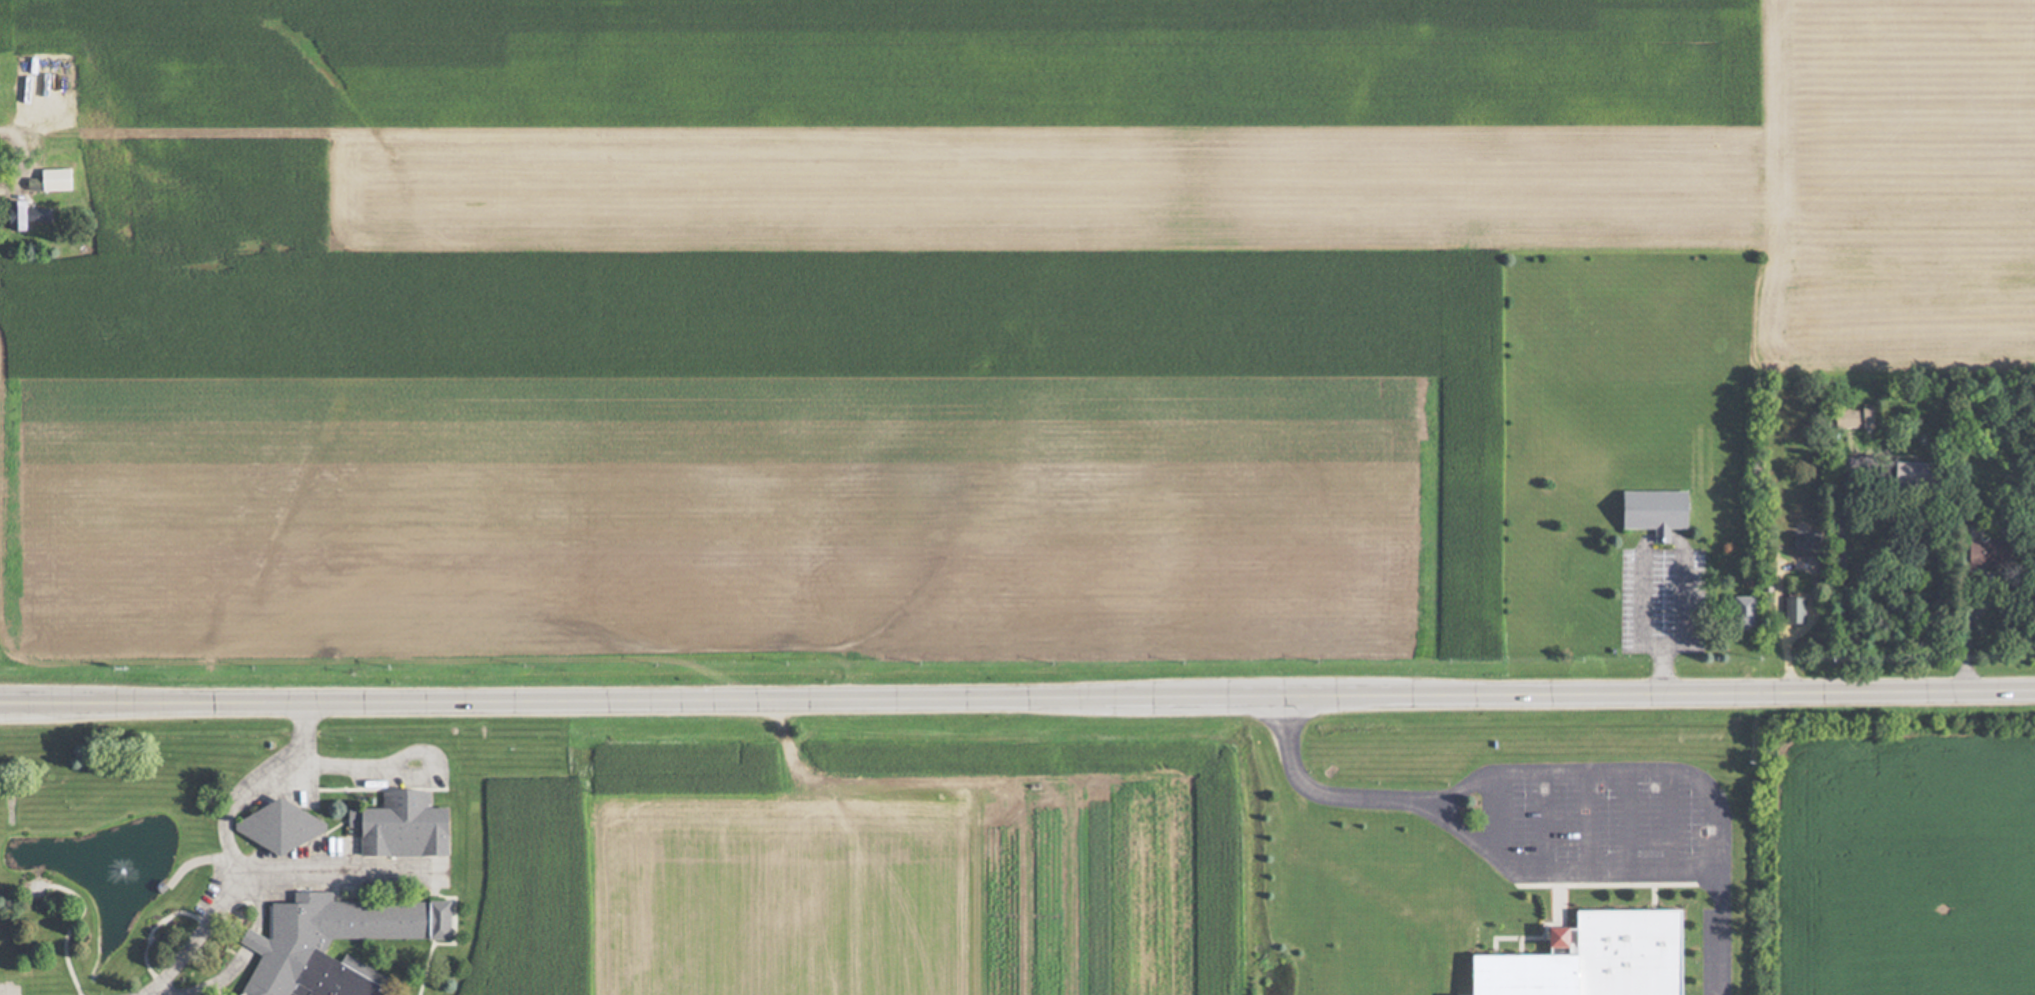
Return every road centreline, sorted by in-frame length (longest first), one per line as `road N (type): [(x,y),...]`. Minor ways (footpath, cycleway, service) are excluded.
road 1 (primary): [(2034,687),(0,702)]

